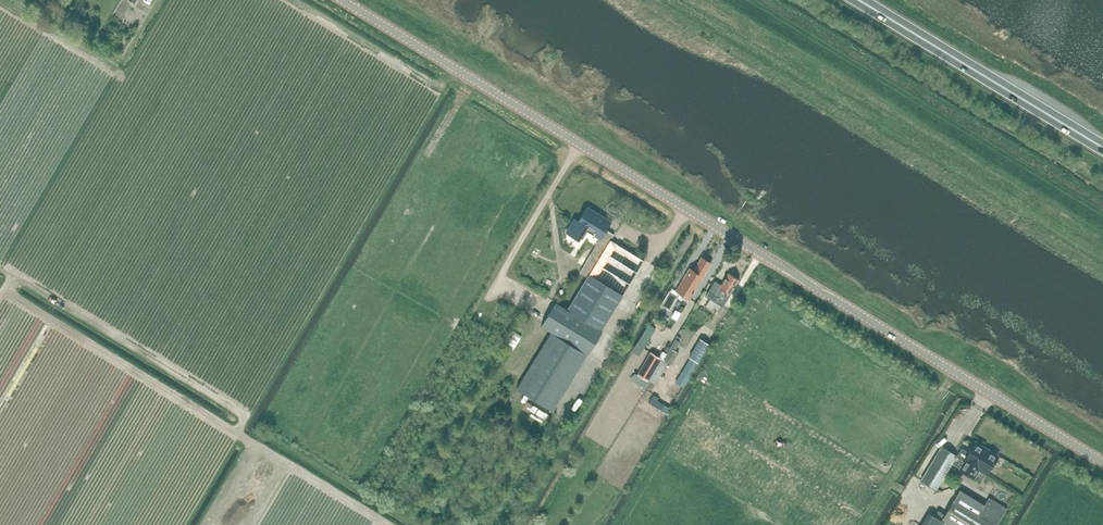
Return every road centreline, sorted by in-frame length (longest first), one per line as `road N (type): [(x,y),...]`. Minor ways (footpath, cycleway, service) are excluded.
road 1 (unclassified): [(1102,462),(341,0)]
road 2 (primary): [(1102,148),(858,0)]

